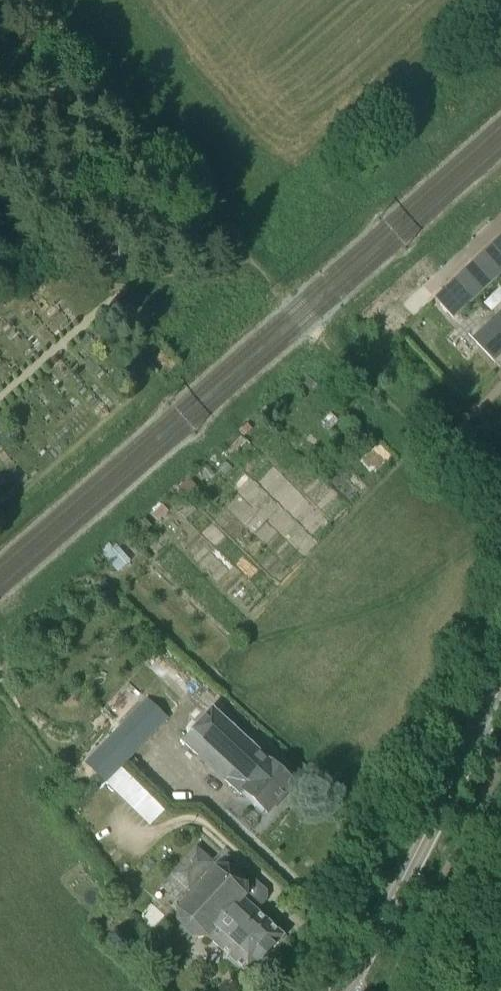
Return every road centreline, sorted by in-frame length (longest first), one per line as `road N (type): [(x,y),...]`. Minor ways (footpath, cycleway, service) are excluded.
road 1 (secondary): [(363,952),(500,686)]
road 2 (unclassified): [(393,990),(500,770)]

